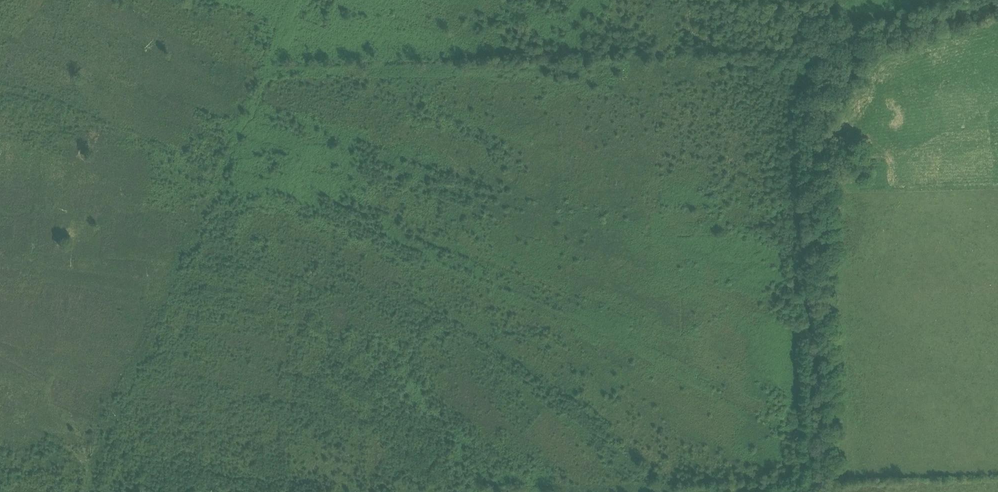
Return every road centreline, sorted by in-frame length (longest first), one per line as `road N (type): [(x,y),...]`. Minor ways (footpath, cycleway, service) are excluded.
road 1 (track): [(842,54),(997,11)]

